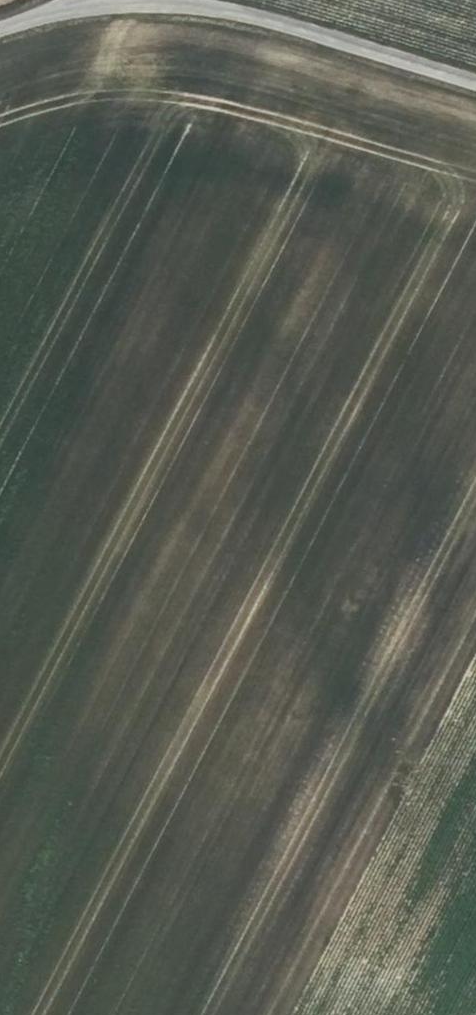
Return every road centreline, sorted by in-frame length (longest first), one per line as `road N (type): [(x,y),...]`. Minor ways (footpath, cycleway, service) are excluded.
road 1 (unclassified): [(97,6),(216,8),(475,84)]

